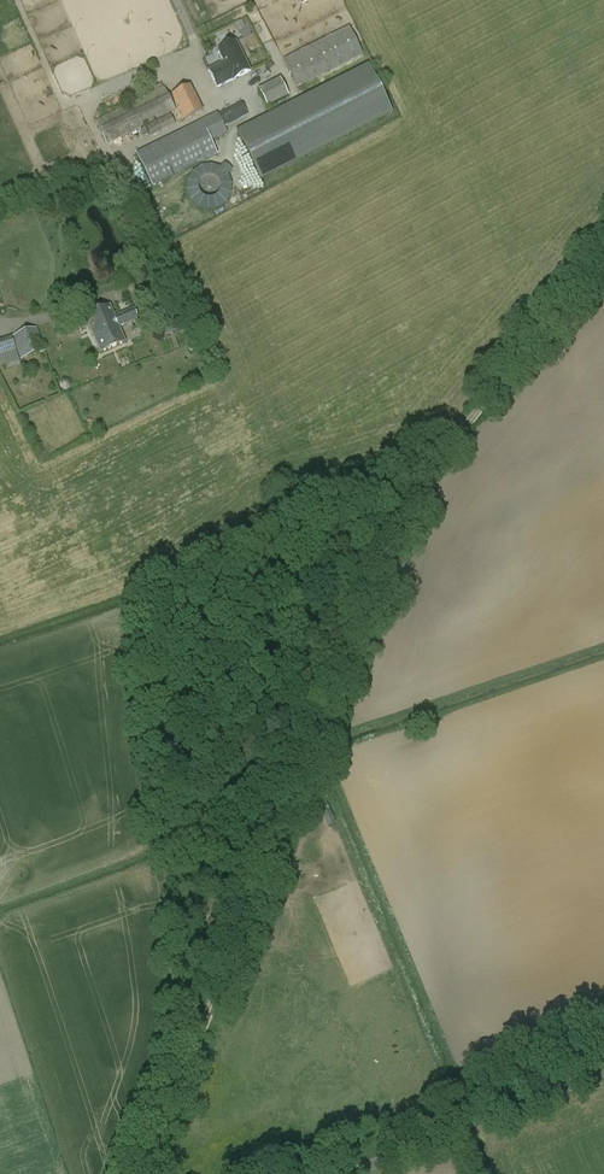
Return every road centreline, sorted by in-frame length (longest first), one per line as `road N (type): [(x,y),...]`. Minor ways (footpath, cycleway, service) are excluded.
road 1 (track): [(142,1173),(420,471),(603,248)]
road 2 (unclassified): [(346,1173),(603,1071)]

